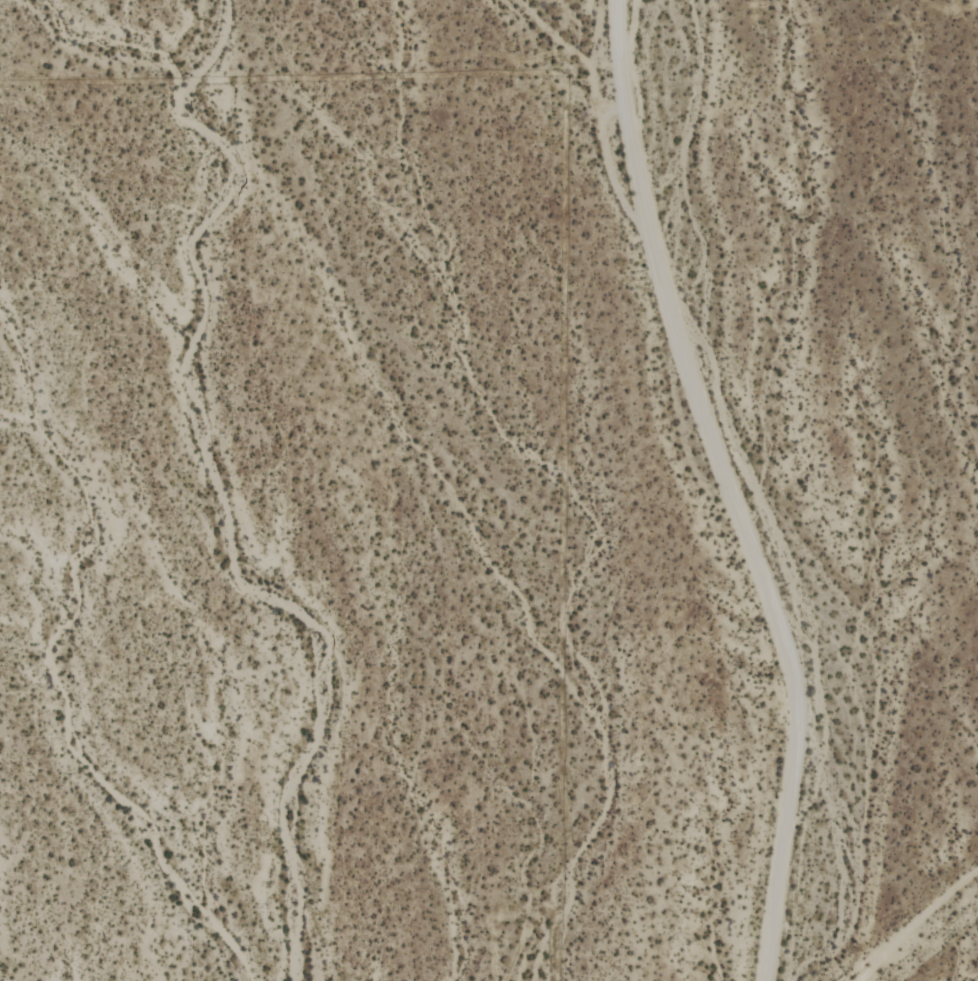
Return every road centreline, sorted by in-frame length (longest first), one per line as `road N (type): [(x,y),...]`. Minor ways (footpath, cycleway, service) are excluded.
road 1 (residential): [(767,980),(797,699),(790,657),(663,293),(629,141),(617,0)]

